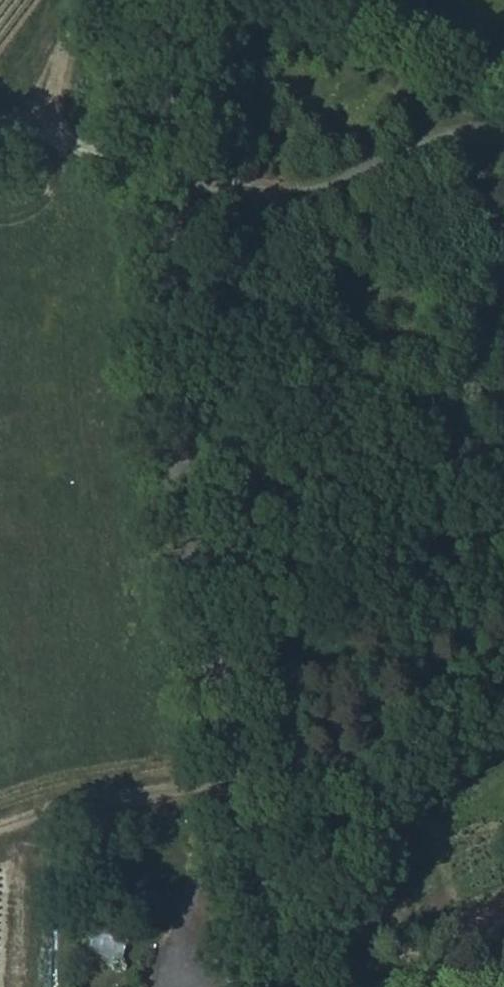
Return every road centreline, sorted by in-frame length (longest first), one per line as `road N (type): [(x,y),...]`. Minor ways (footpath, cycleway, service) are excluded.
road 1 (unclassified): [(278,986),(278,921),(187,442),(150,0)]
road 2 (track): [(0,840),(58,822),(254,787)]
road 3 (track): [(160,177),(0,143)]

